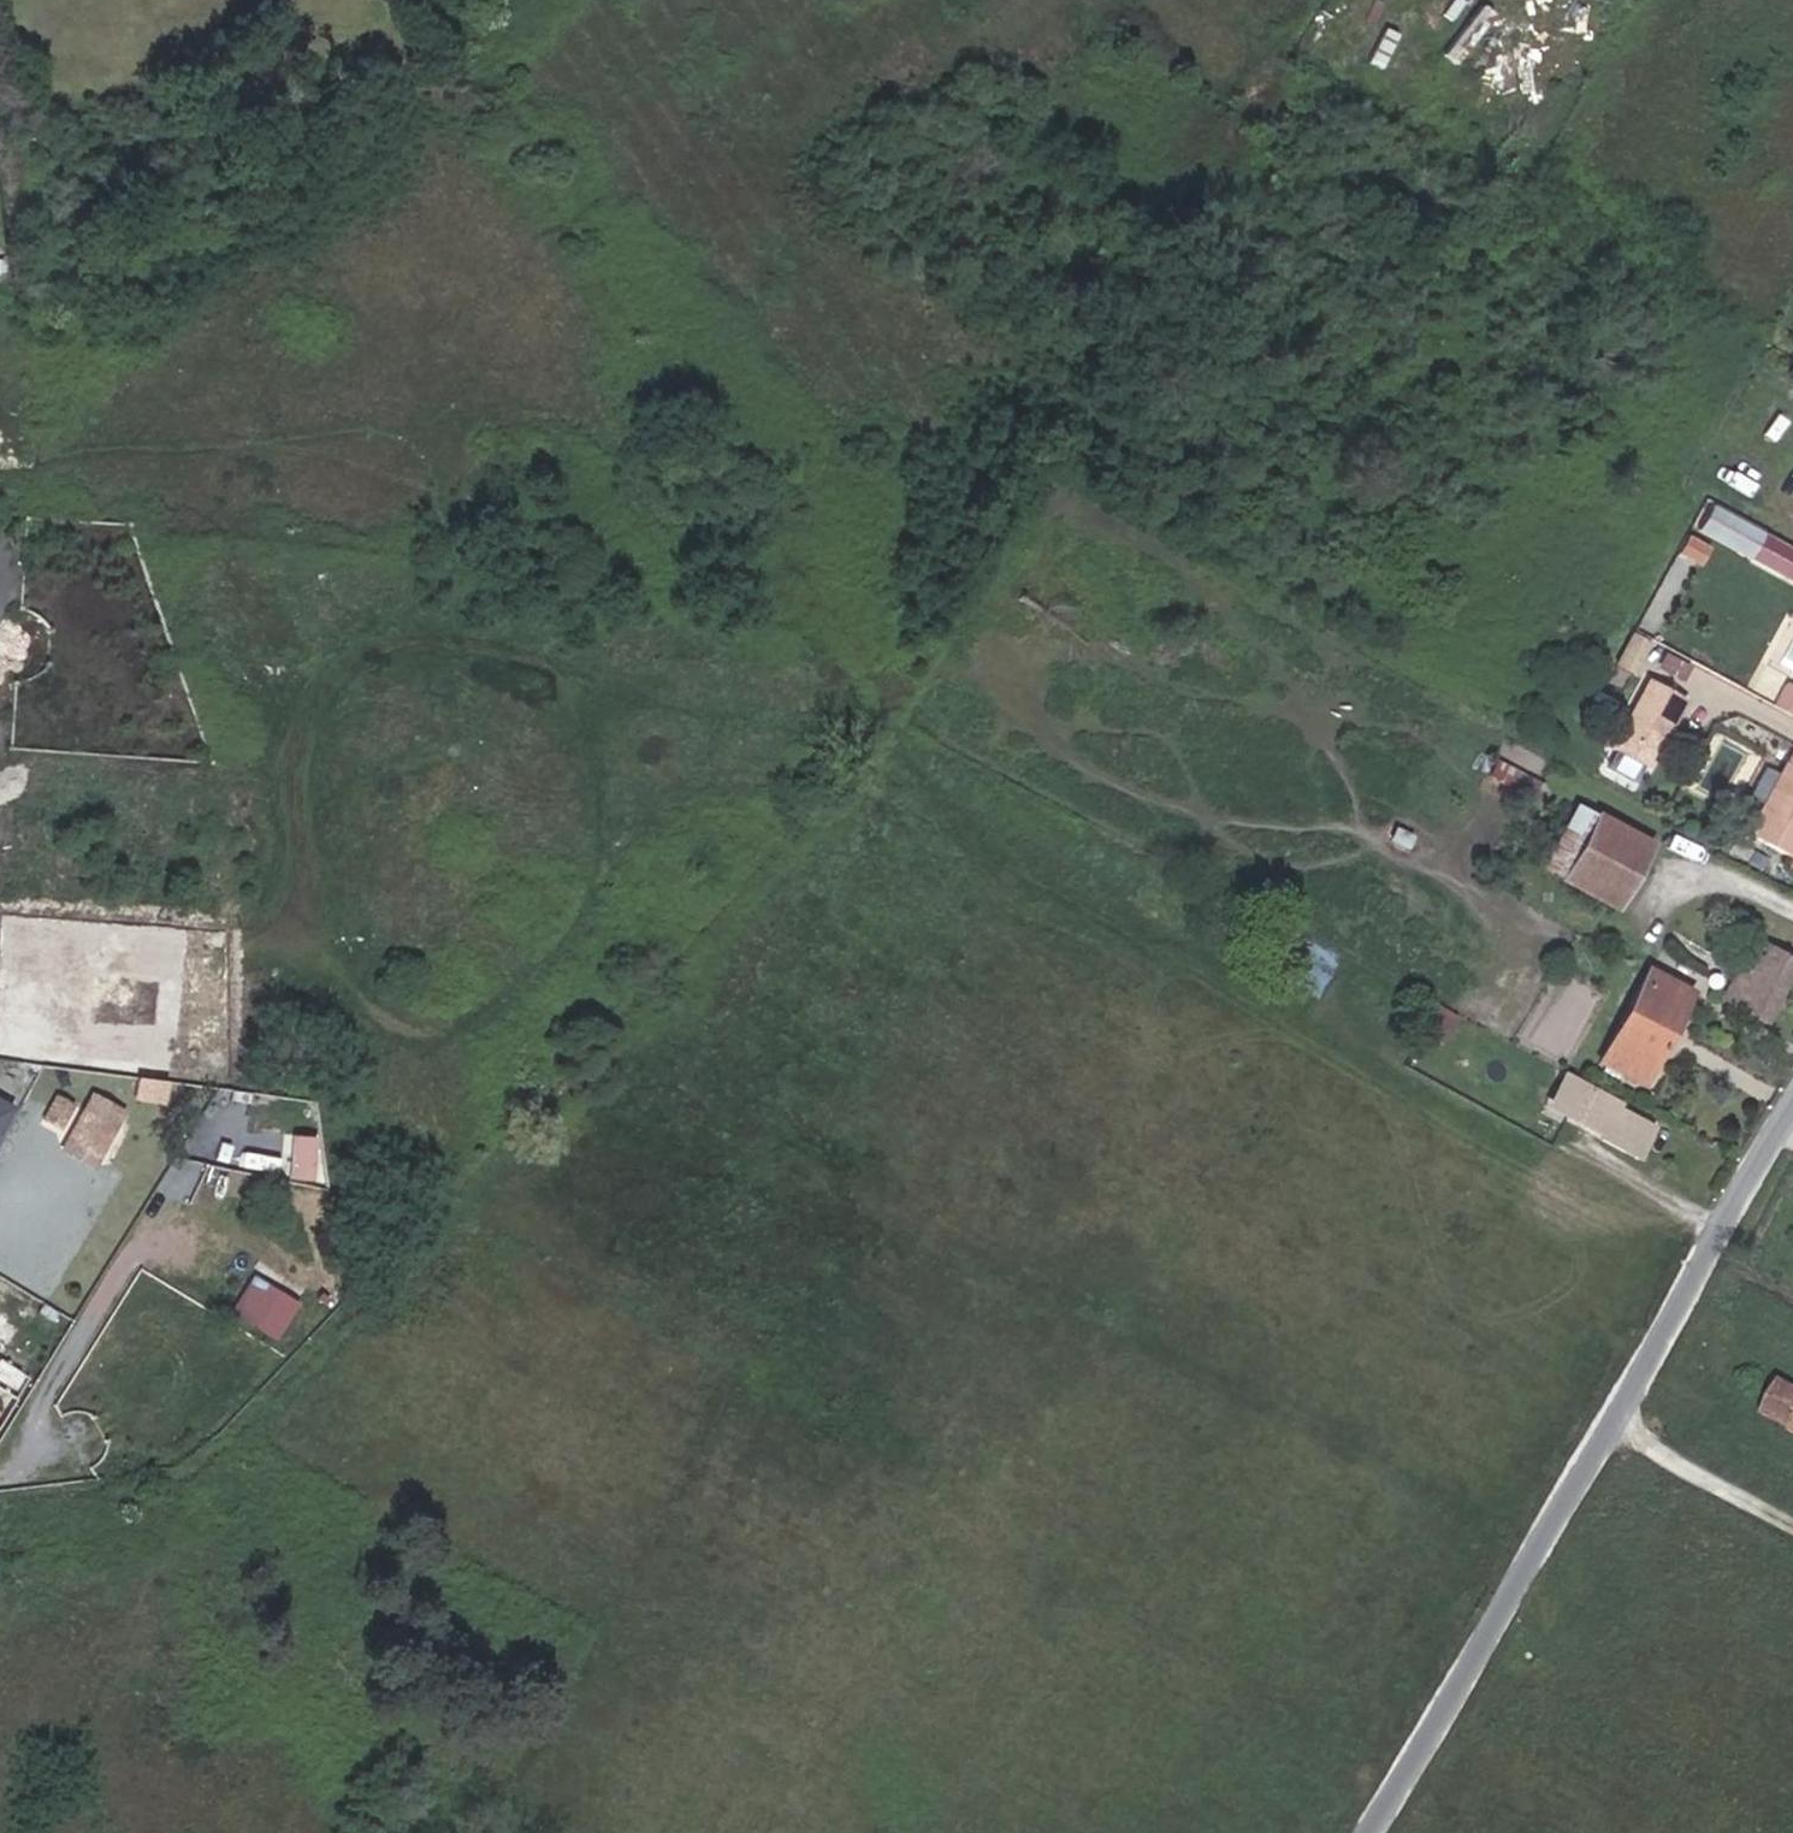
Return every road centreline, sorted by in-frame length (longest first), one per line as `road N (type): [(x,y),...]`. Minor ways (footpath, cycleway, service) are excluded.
road 1 (residential): [(1792,1114),(1371,1832)]

